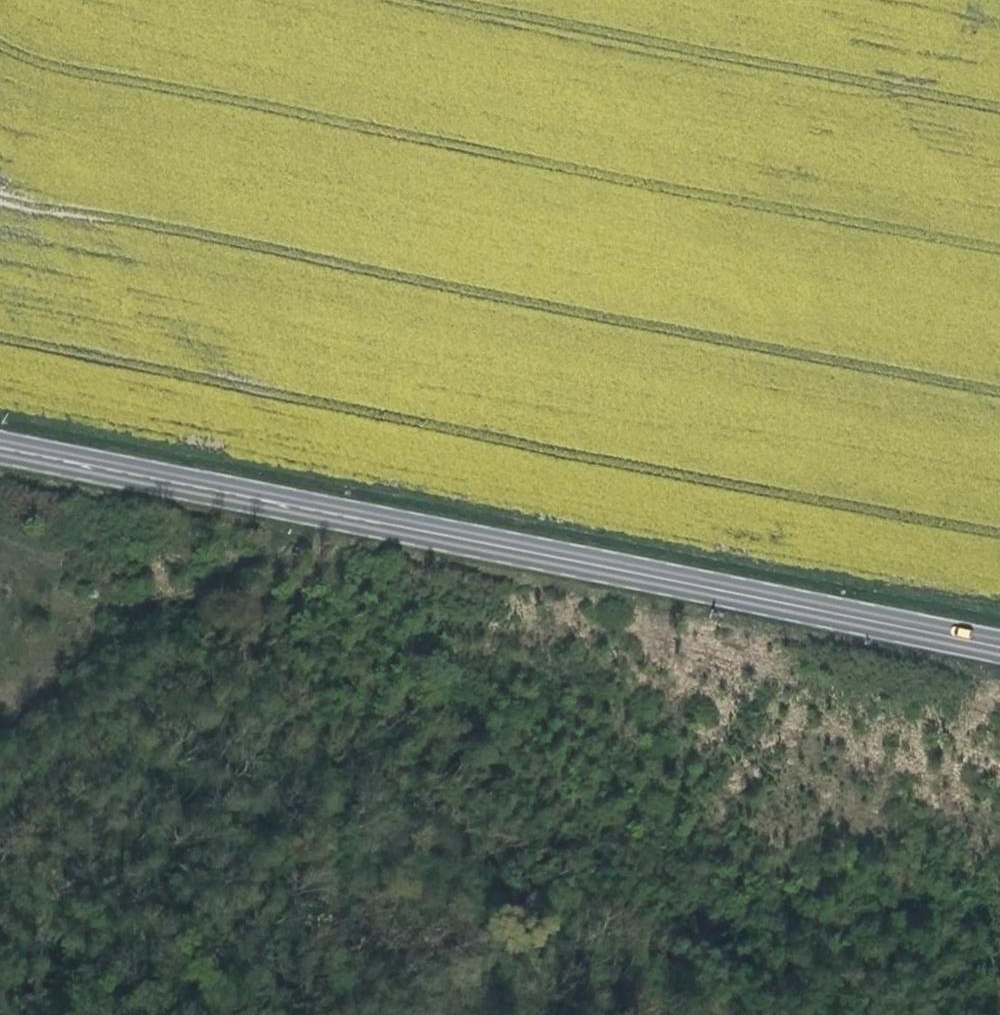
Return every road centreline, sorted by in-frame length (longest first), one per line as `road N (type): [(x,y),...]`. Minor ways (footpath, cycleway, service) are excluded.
road 1 (primary): [(0,447),(999,646)]

